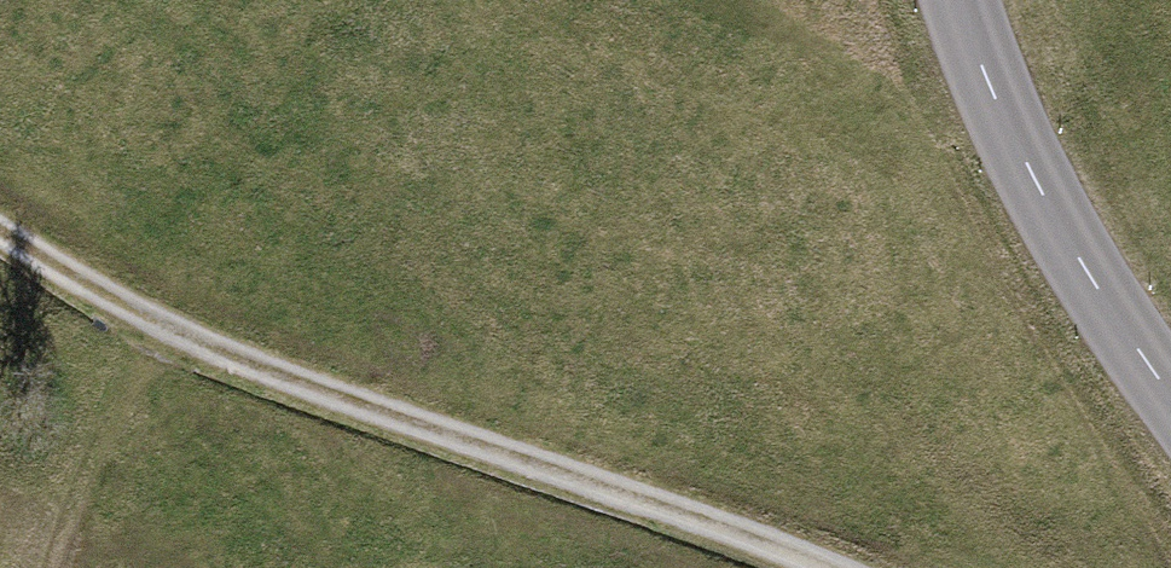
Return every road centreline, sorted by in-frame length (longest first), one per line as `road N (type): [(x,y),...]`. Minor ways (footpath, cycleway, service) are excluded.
road 1 (track): [(0,228),(102,295),(269,372),(824,567)]
road 2 (secondary): [(962,0),(1029,170),(1170,397)]
road 3 (track): [(169,327),(66,516),(55,567)]

